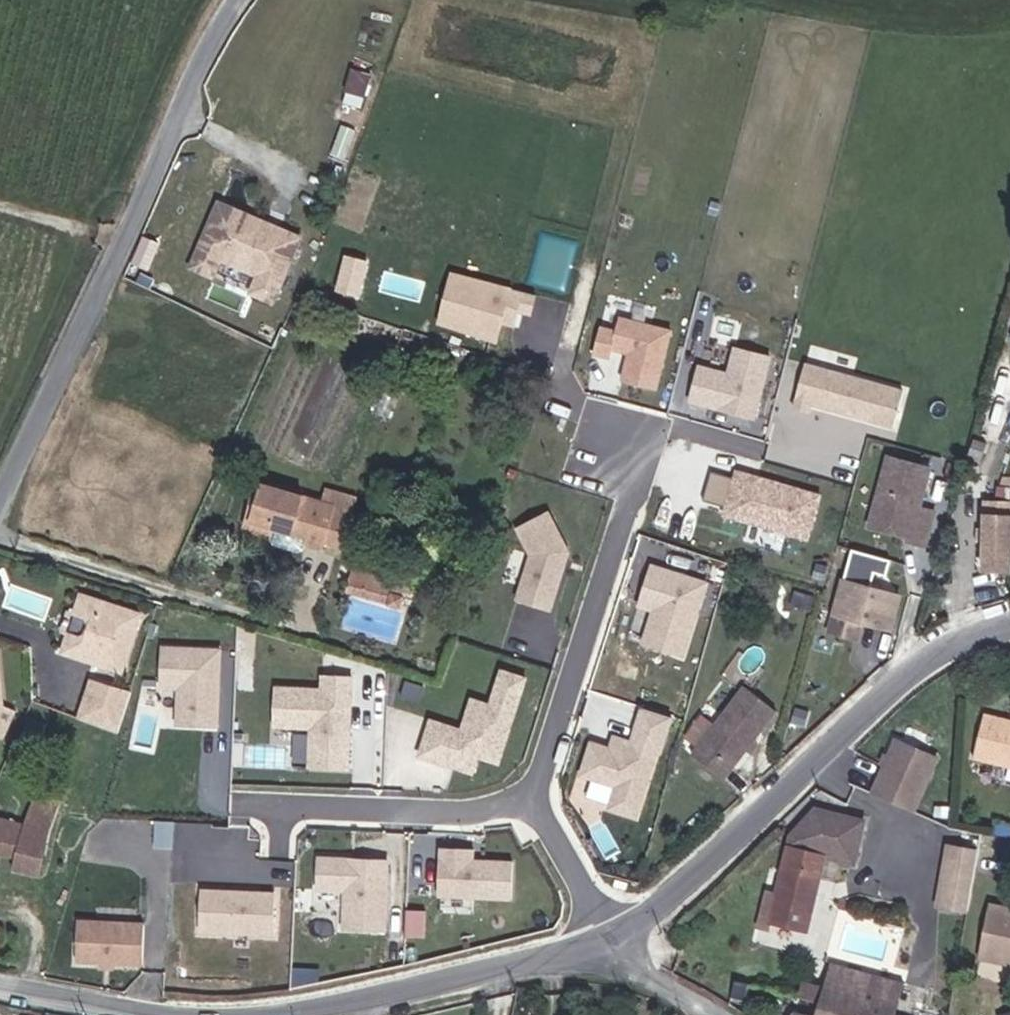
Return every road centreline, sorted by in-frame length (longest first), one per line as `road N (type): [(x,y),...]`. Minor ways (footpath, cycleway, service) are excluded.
road 1 (unclassified): [(0,515),(180,129),(231,0)]
road 2 (unclassified): [(612,938),(888,696),(984,632),(1009,629)]
road 3 (residential): [(532,797),(649,432)]
road 4 (unclassified): [(285,1014),(387,1003),(612,938)]
road 5 (residential): [(287,810),(474,813),(532,797)]
road 6 (unclassified): [(0,986),(189,1014)]
road 7 (residential): [(532,797),(612,938)]
road 8 (track): [(0,209),(126,245)]
road 9 (residential): [(709,1014),(645,973),(612,938)]

